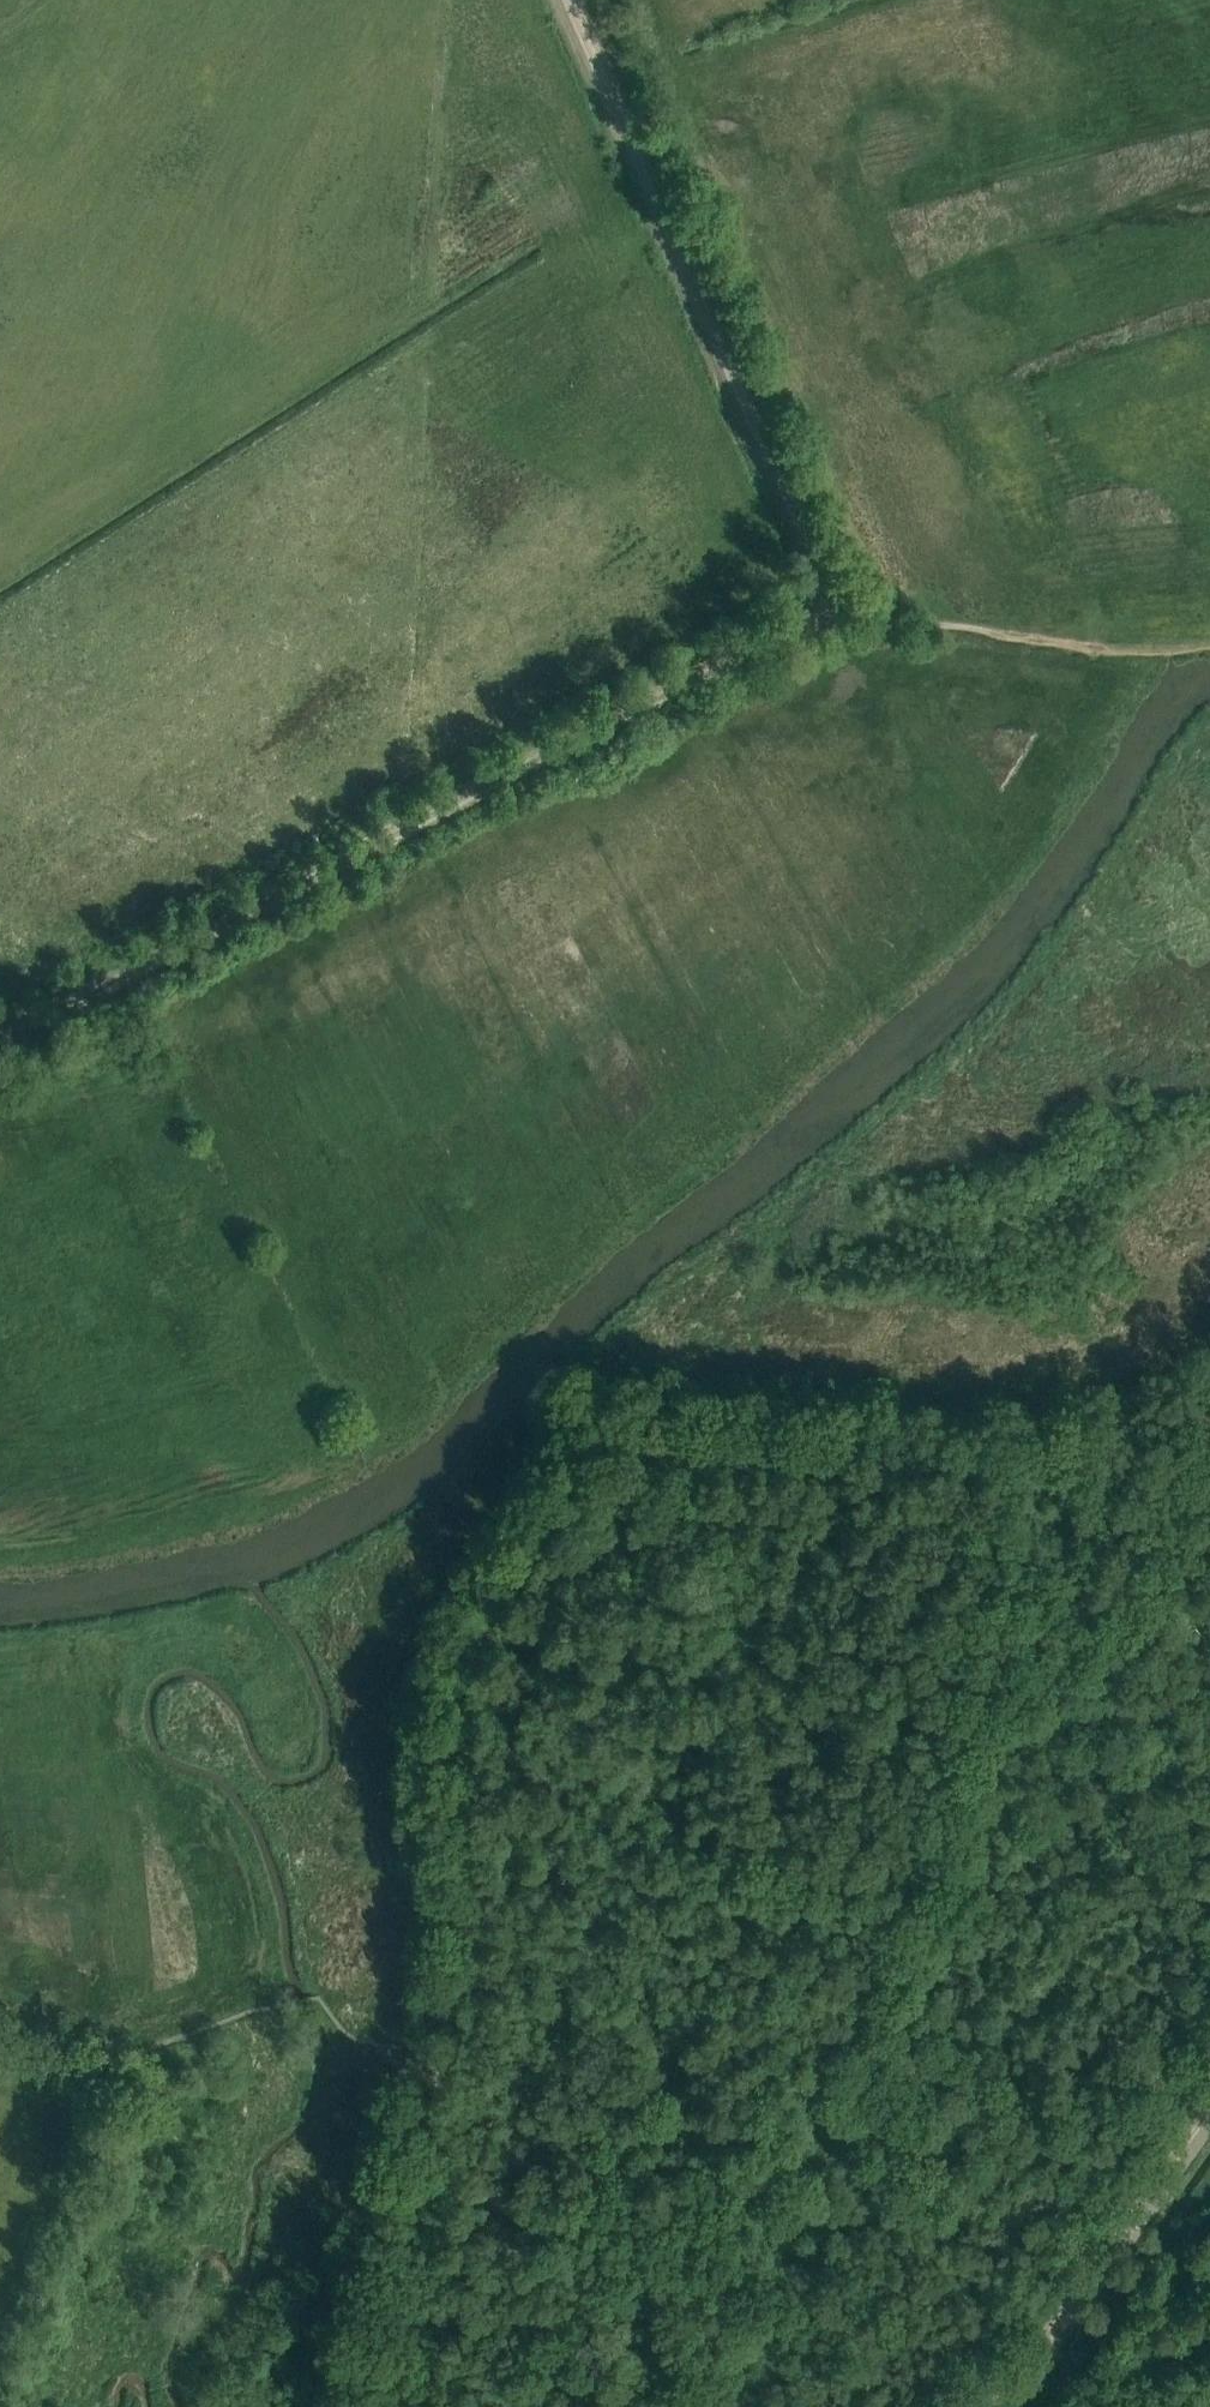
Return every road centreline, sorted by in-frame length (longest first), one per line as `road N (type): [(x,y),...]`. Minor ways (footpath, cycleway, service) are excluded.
road 1 (track): [(0,1030),(142,969),(833,612)]
road 2 (track): [(833,612),(564,0)]
road 3 (track): [(998,2406),(1209,2105)]
road 4 (track): [(378,2406),(445,2066)]
road 5 (track): [(0,2055),(89,2068),(250,2012),(312,2000)]

